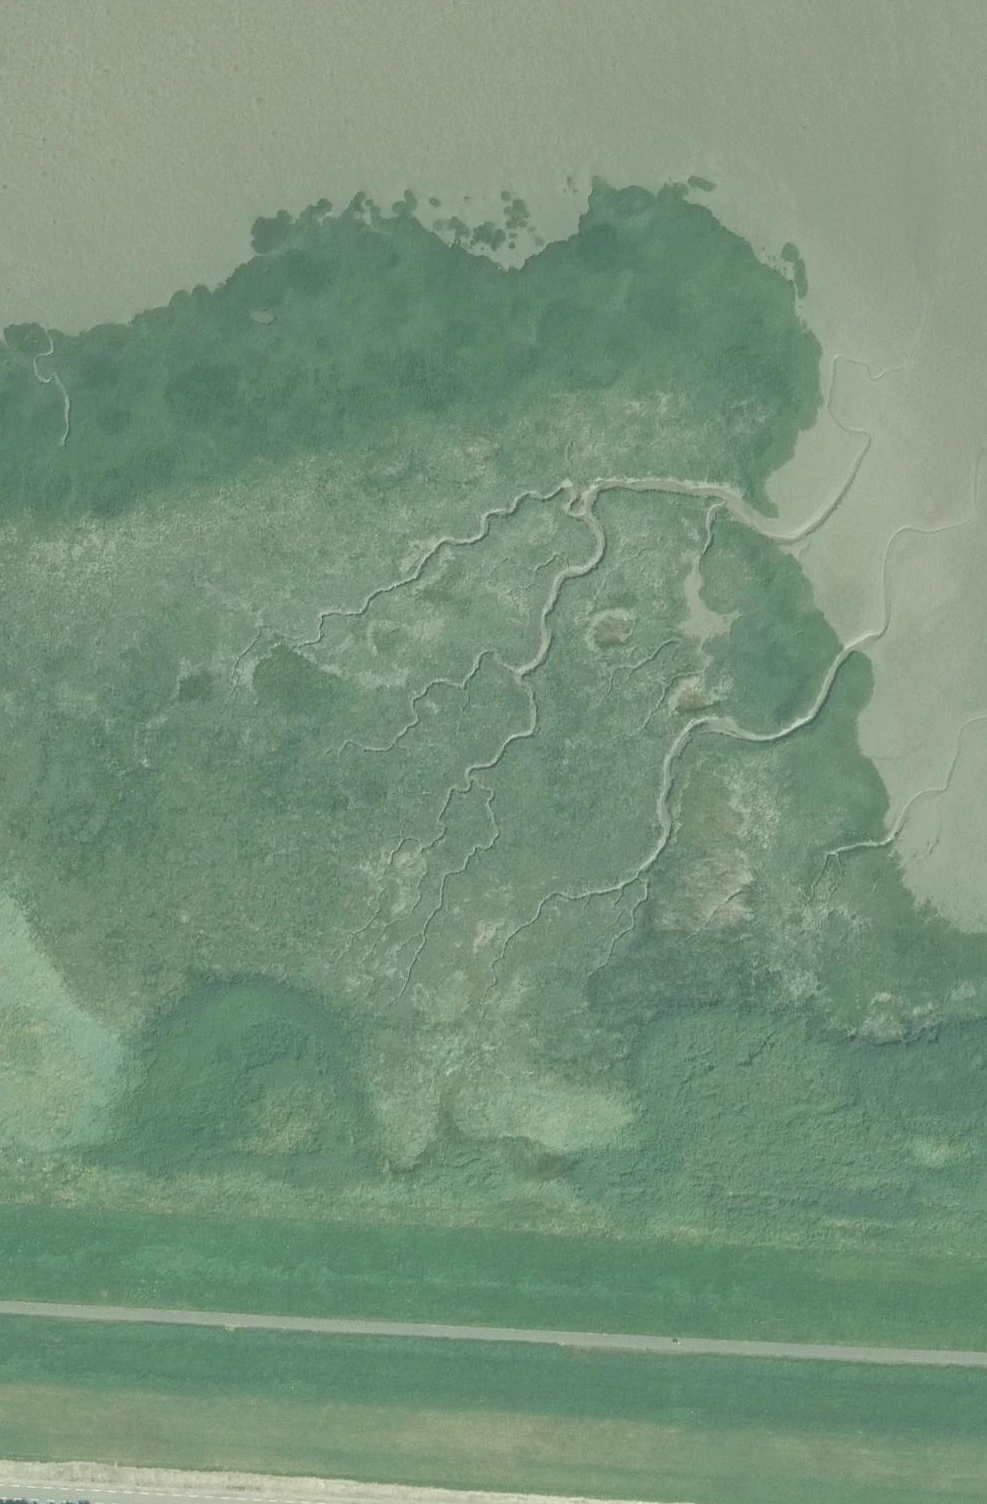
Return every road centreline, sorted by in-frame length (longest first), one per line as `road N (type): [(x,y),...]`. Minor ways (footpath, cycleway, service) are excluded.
road 1 (tertiary): [(0,1494),(180,1503)]

